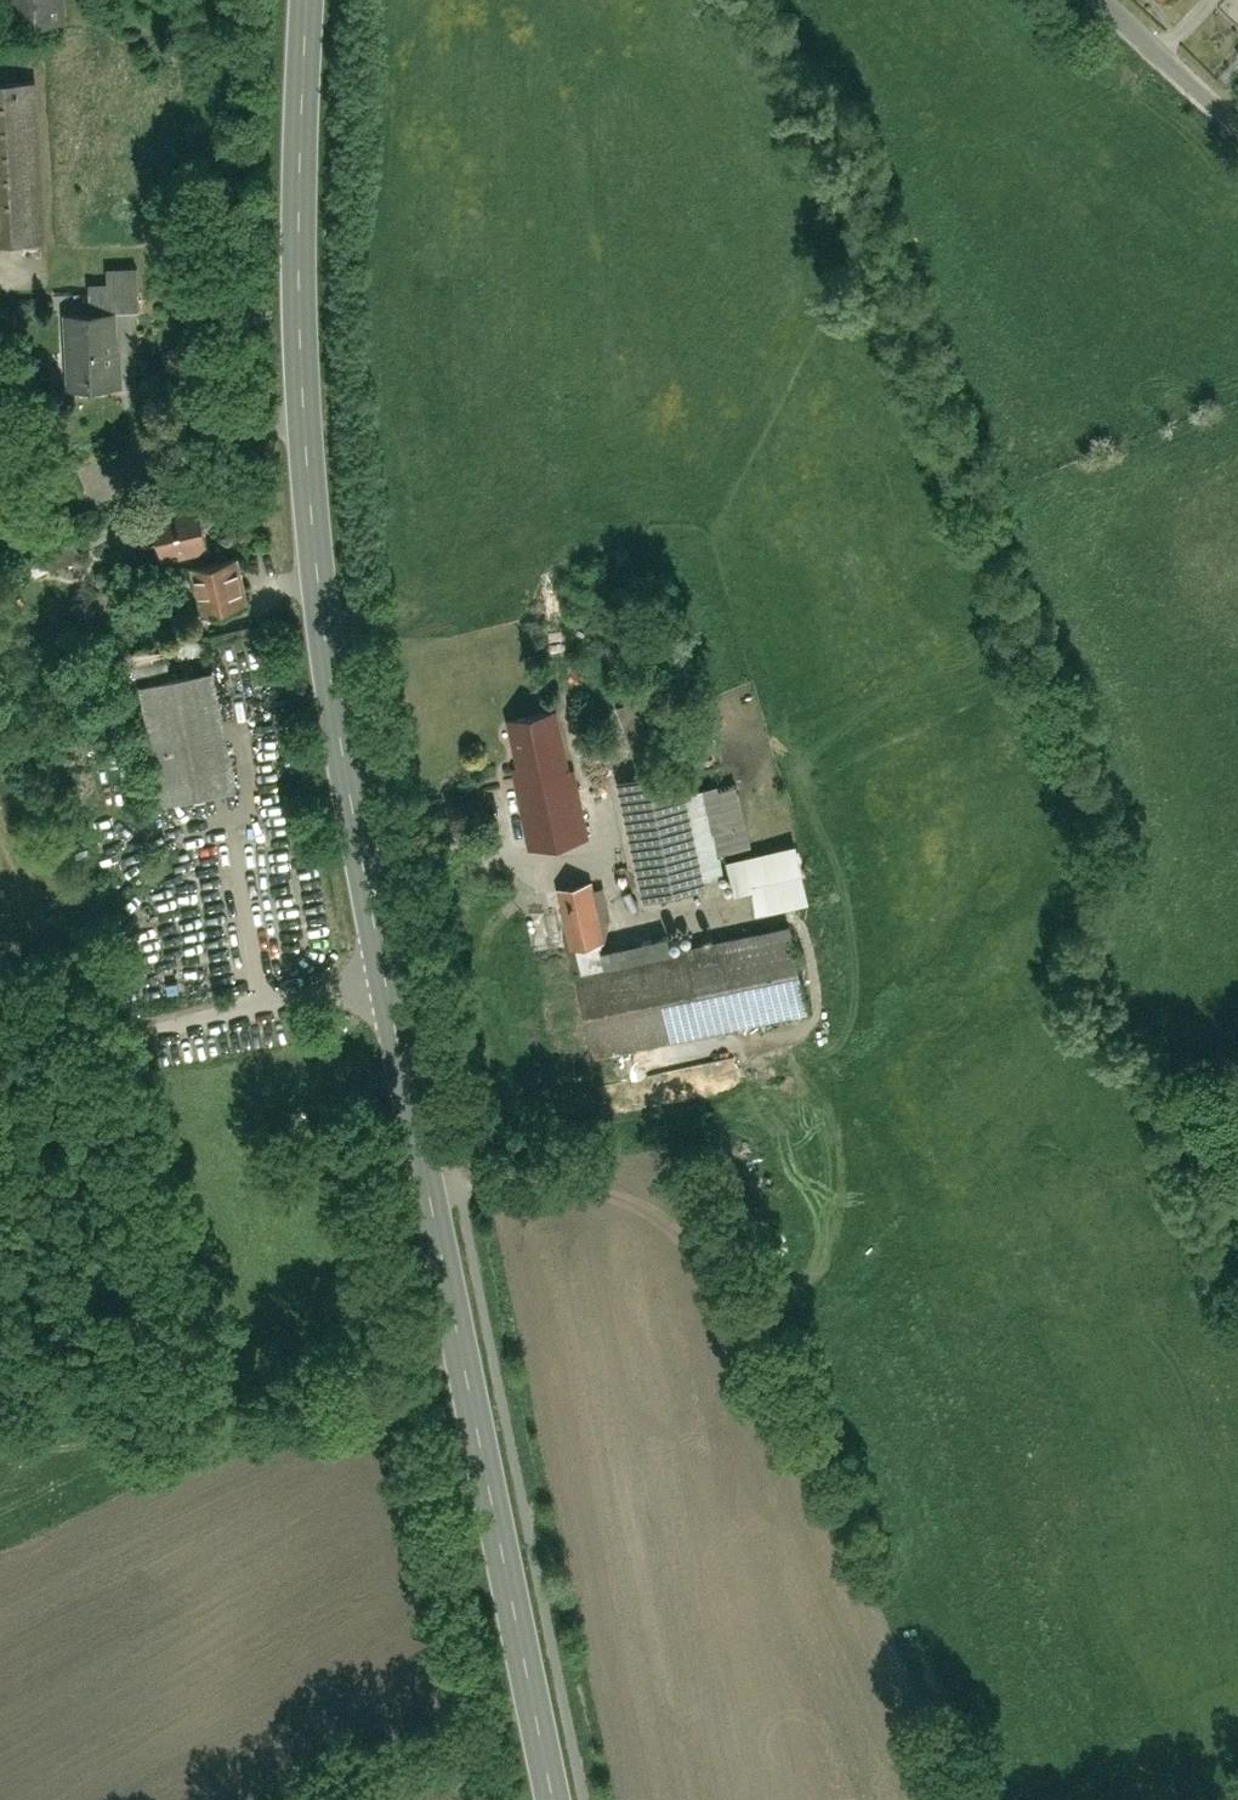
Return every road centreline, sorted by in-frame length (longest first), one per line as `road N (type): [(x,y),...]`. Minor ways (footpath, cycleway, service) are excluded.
road 1 (primary): [(555,1799),(392,1028),(333,675),(305,391),(311,0)]
road 2 (track): [(418,979),(0,1059)]
road 3 (residential): [(1097,0),(1237,134)]

